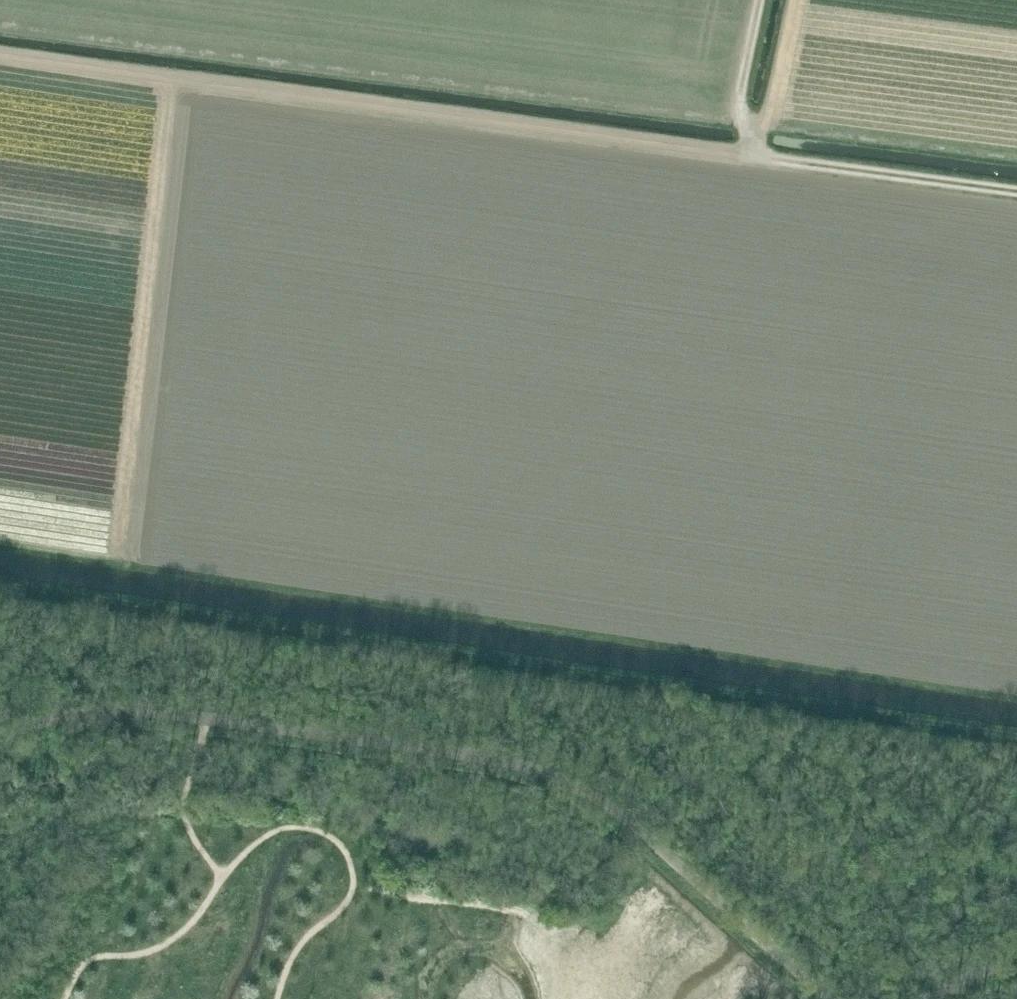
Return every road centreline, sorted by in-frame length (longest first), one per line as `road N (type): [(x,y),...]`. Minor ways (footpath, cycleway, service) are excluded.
road 1 (track): [(1016,188),(760,154),(737,110),(760,0)]

